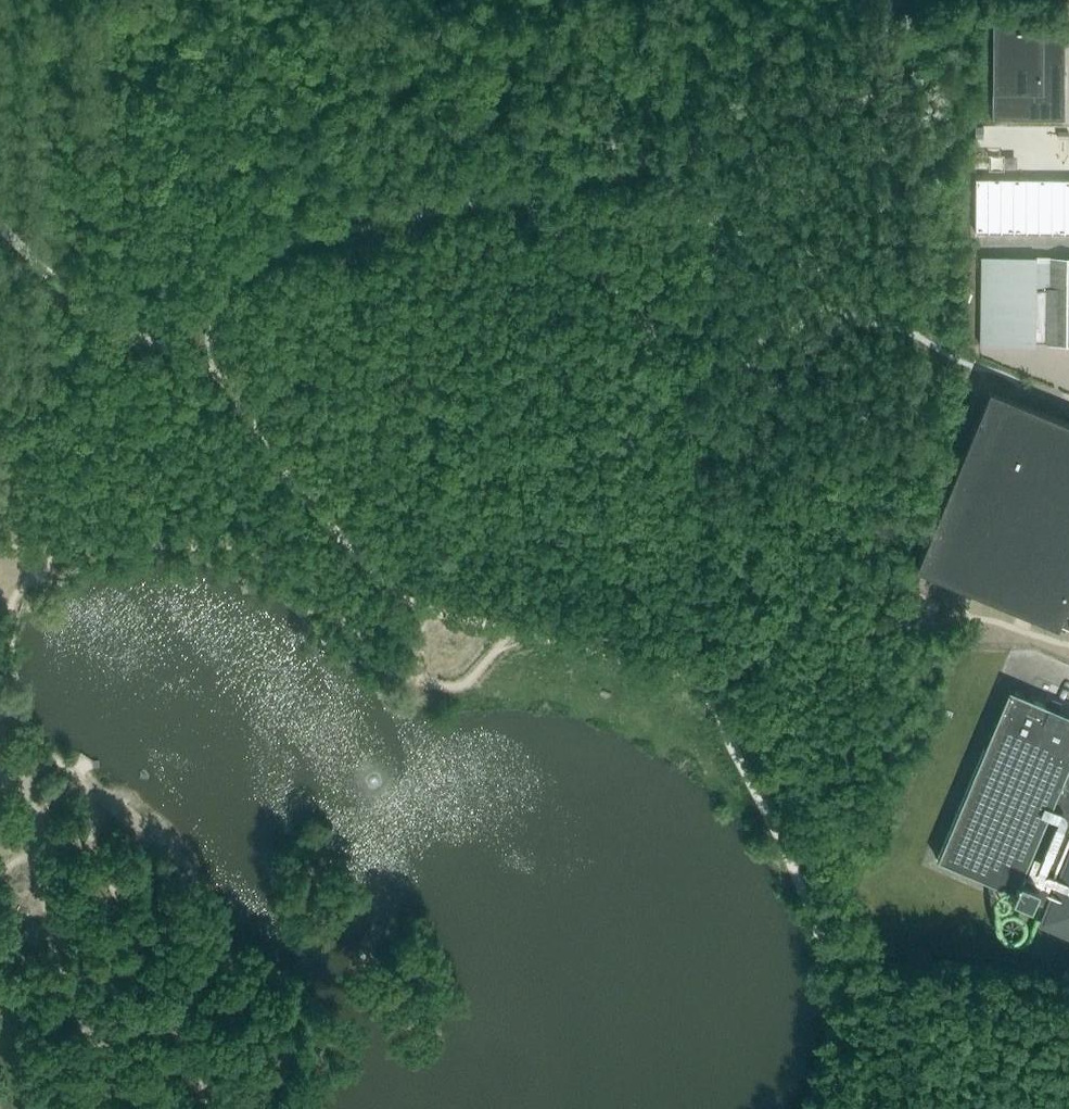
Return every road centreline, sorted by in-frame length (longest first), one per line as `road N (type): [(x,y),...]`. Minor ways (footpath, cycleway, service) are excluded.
road 1 (unclassified): [(114,1108),(30,819),(0,772)]

